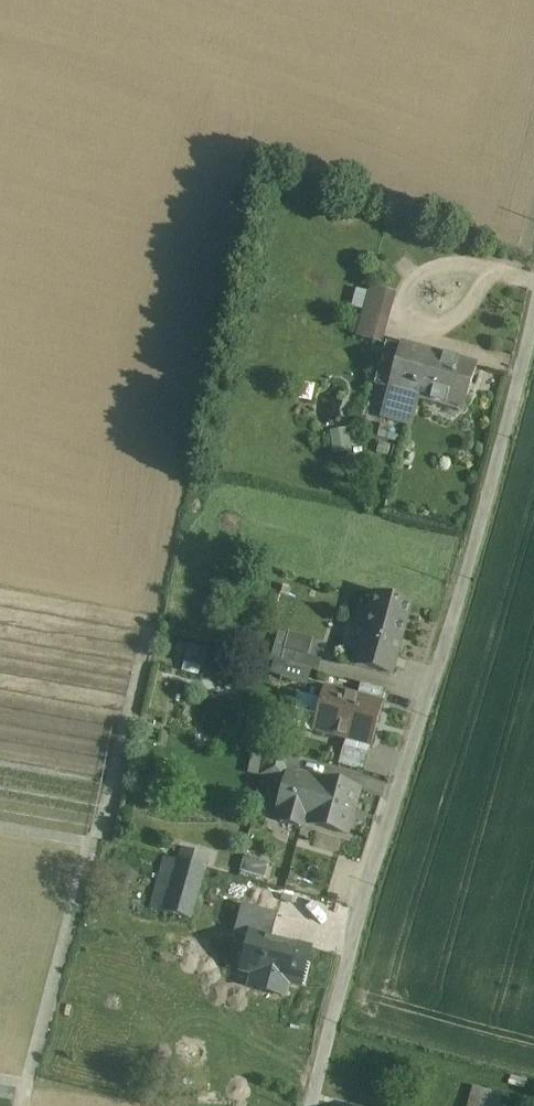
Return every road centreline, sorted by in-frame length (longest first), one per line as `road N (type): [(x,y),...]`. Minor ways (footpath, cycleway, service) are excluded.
road 1 (residential): [(533,317),(502,461),(326,1033),(311,1105)]

